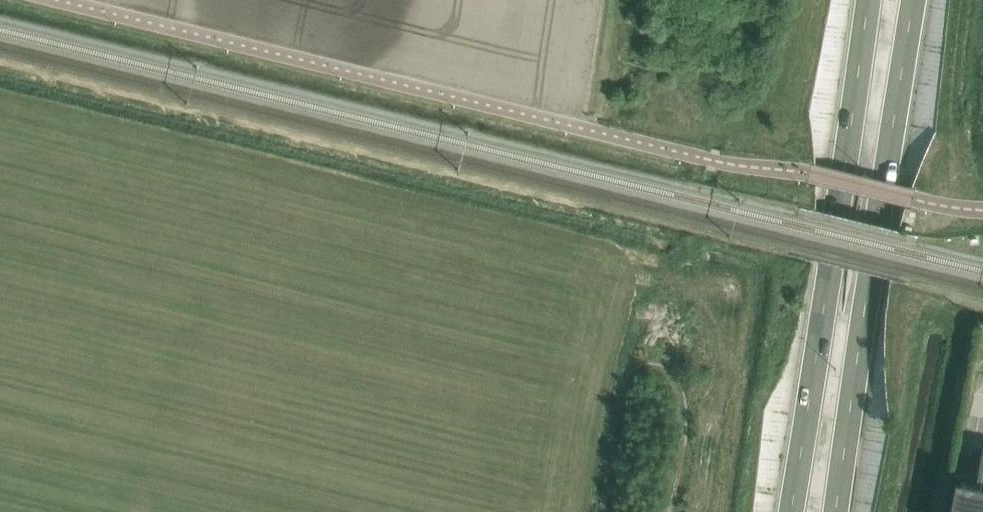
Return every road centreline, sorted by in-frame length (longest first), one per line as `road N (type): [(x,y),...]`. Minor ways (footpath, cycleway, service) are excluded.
road 1 (primary): [(868,0),(789,511)]
road 2 (primary): [(837,511),(914,0)]

